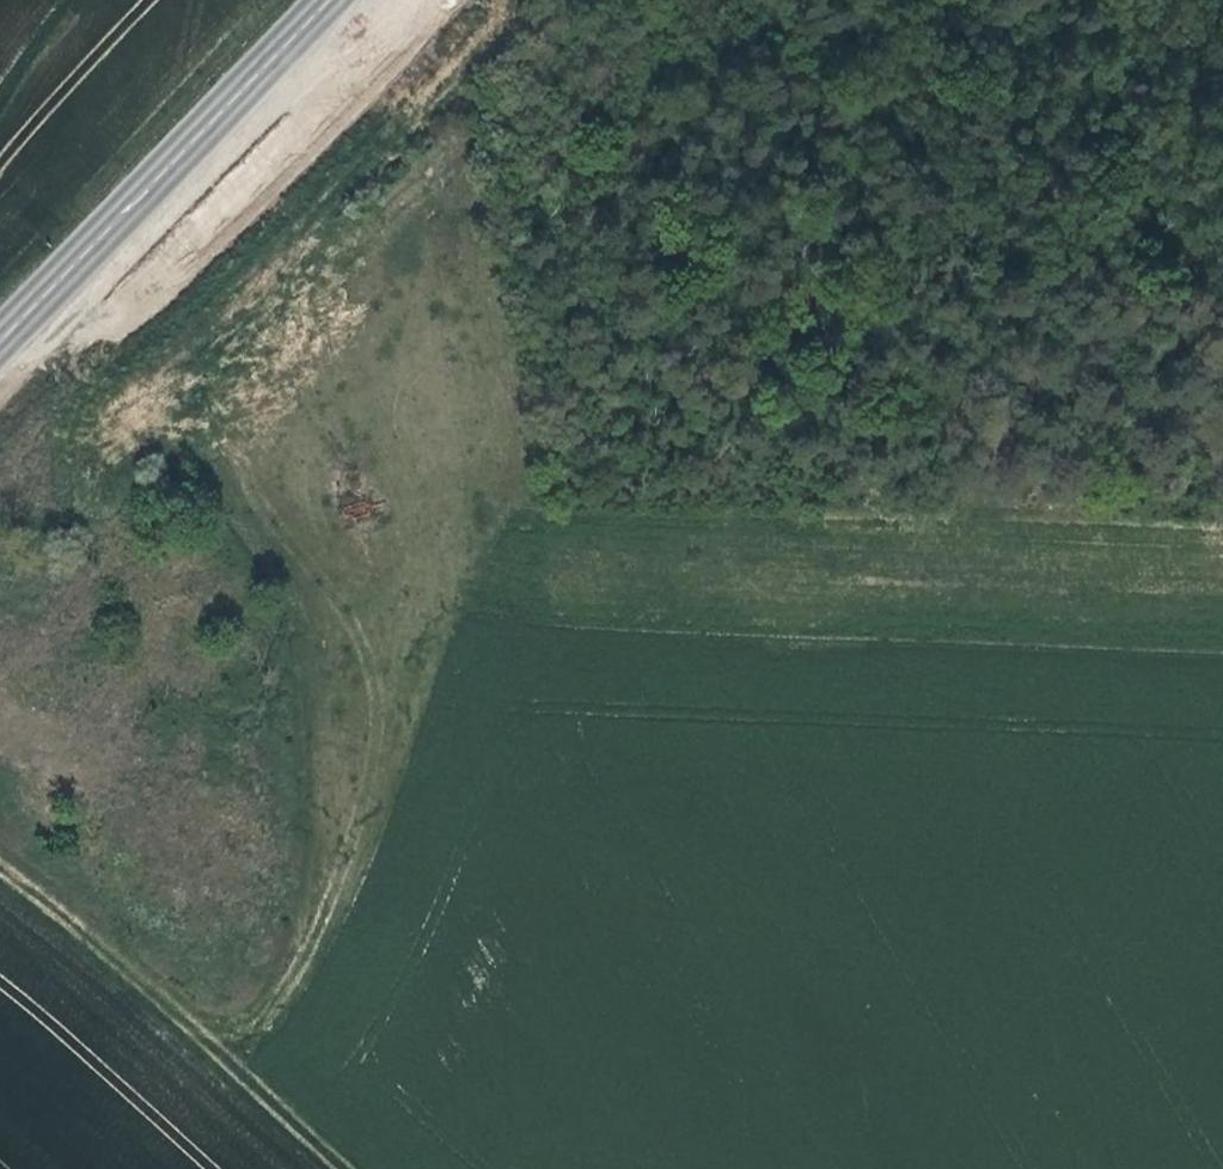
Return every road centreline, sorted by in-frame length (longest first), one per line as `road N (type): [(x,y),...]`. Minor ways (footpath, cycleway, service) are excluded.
road 1 (secondary): [(0,341),(329,0)]

